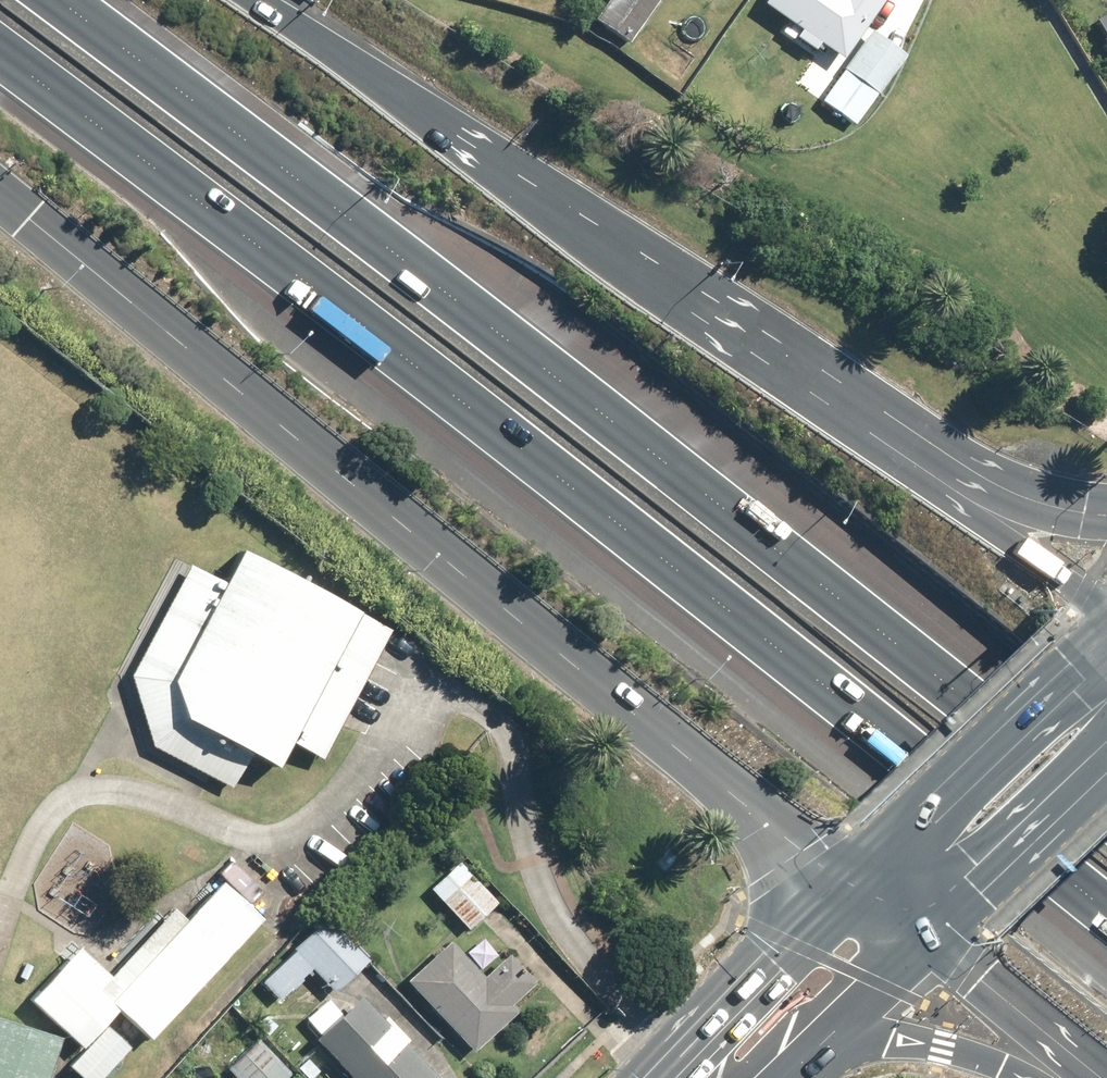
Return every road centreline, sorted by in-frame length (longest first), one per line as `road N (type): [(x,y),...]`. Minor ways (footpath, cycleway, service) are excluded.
road 1 (motorway): [(1106,899),(373,319),(0,37)]
road 2 (motorway): [(61,0),(732,500),(1106,801)]
road 3 (motorway): [(857,887),(0,180)]
road 4 (motorway): [(271,0),(696,309)]
road 5 (motorway): [(696,309),(964,510),(1106,605)]
road 6 (motorway): [(696,309),(1022,499),(1106,515)]
road 7 (primary): [(857,887),(1106,661)]
road 8 (primary): [(1106,746),(917,935)]
road 9 (primary): [(702,1077),(735,1015),(857,887)]
road 10 (motorway): [(1033,1077),(934,1041),(891,1036),(800,1053)]
road 11 (motorway): [(1103,1077),(917,935)]
road 12 (primary): [(917,935),(800,1053)]

